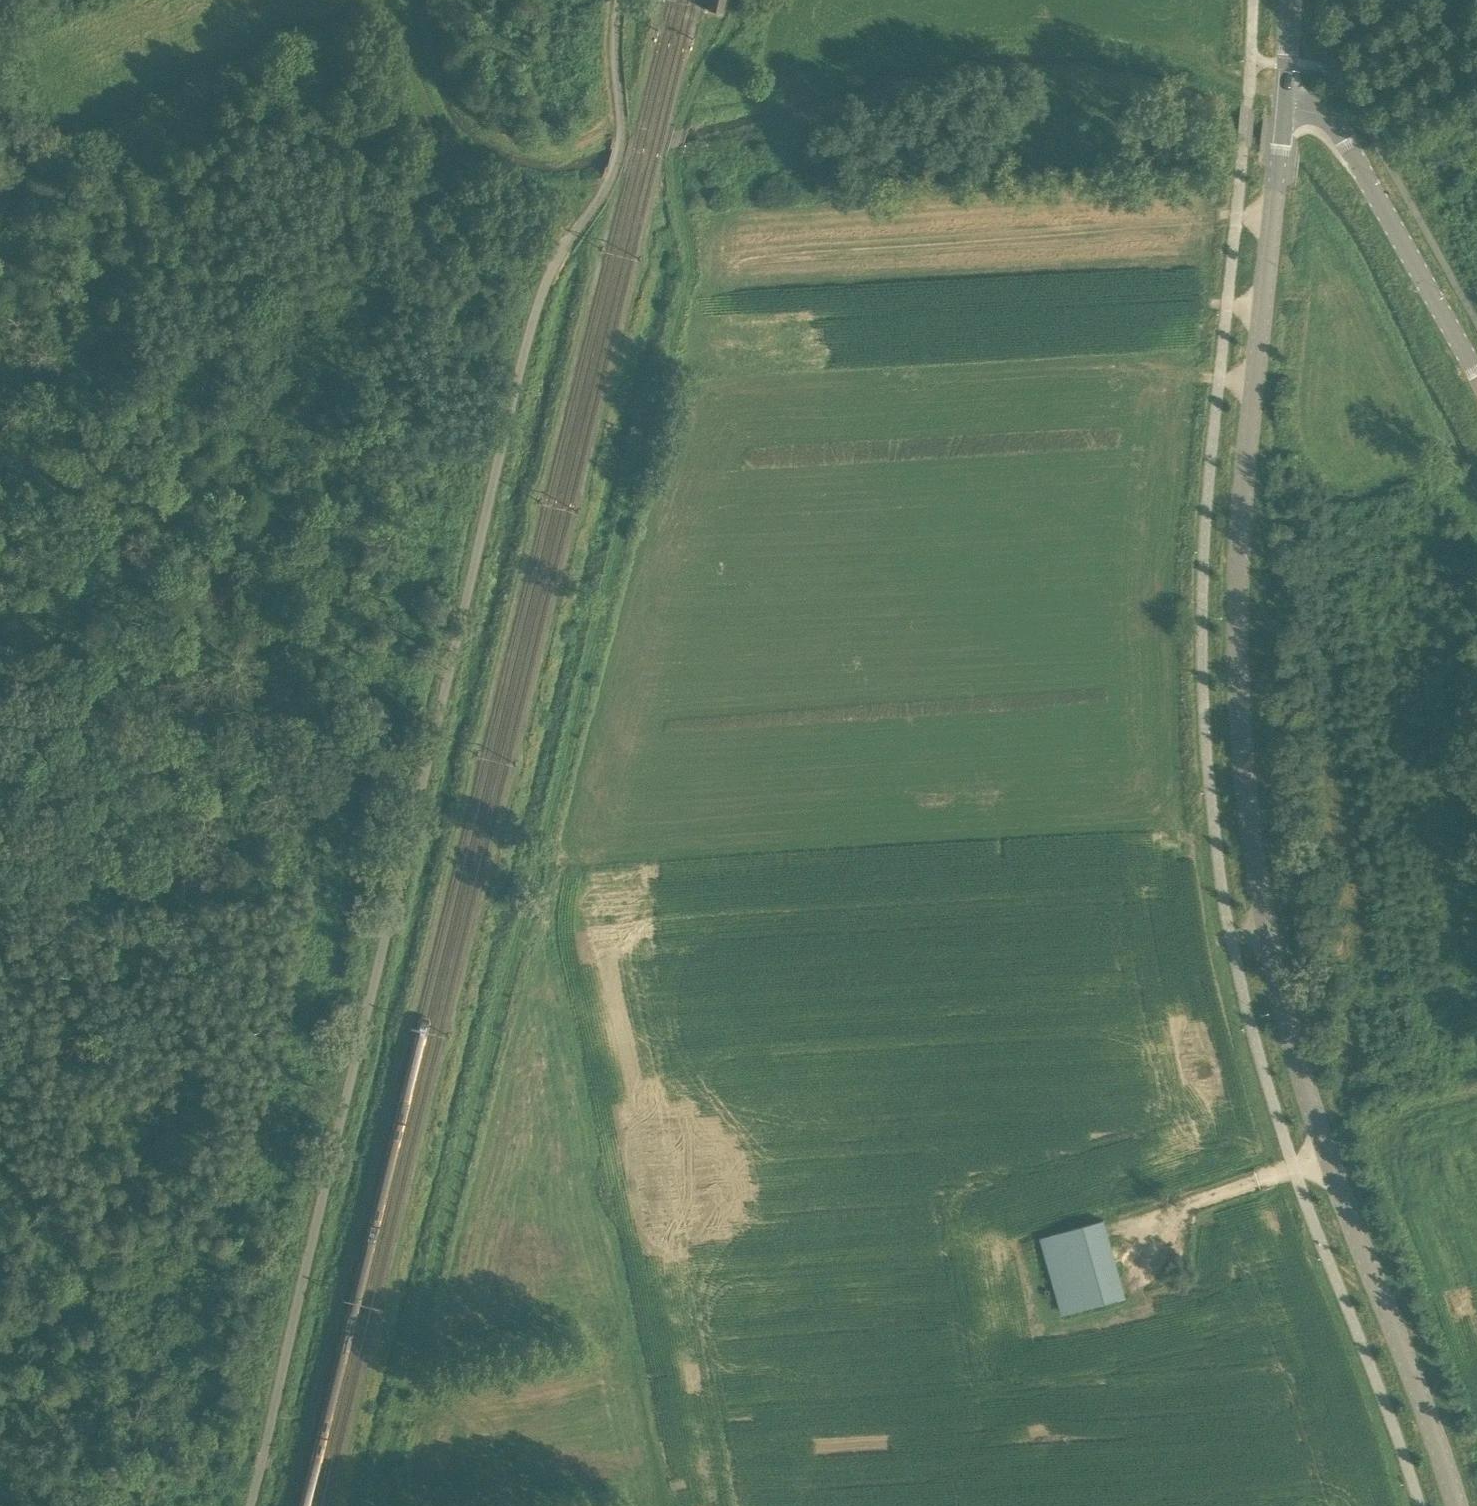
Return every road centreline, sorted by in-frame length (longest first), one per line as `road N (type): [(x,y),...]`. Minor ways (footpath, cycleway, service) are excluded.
road 1 (track): [(357,1505),(473,1121),(689,266),(672,161),(678,122),(740,0)]
road 2 (unclassified): [(251,1505),(528,346),(554,265),(603,199),(621,149),(619,0)]
road 3 (tertiary): [(1451,1505),(1285,1021),(1244,798),(1234,611),(1239,506),(1285,104)]
road 4 (tertiary): [(1476,364),(1335,123),(1285,104)]

